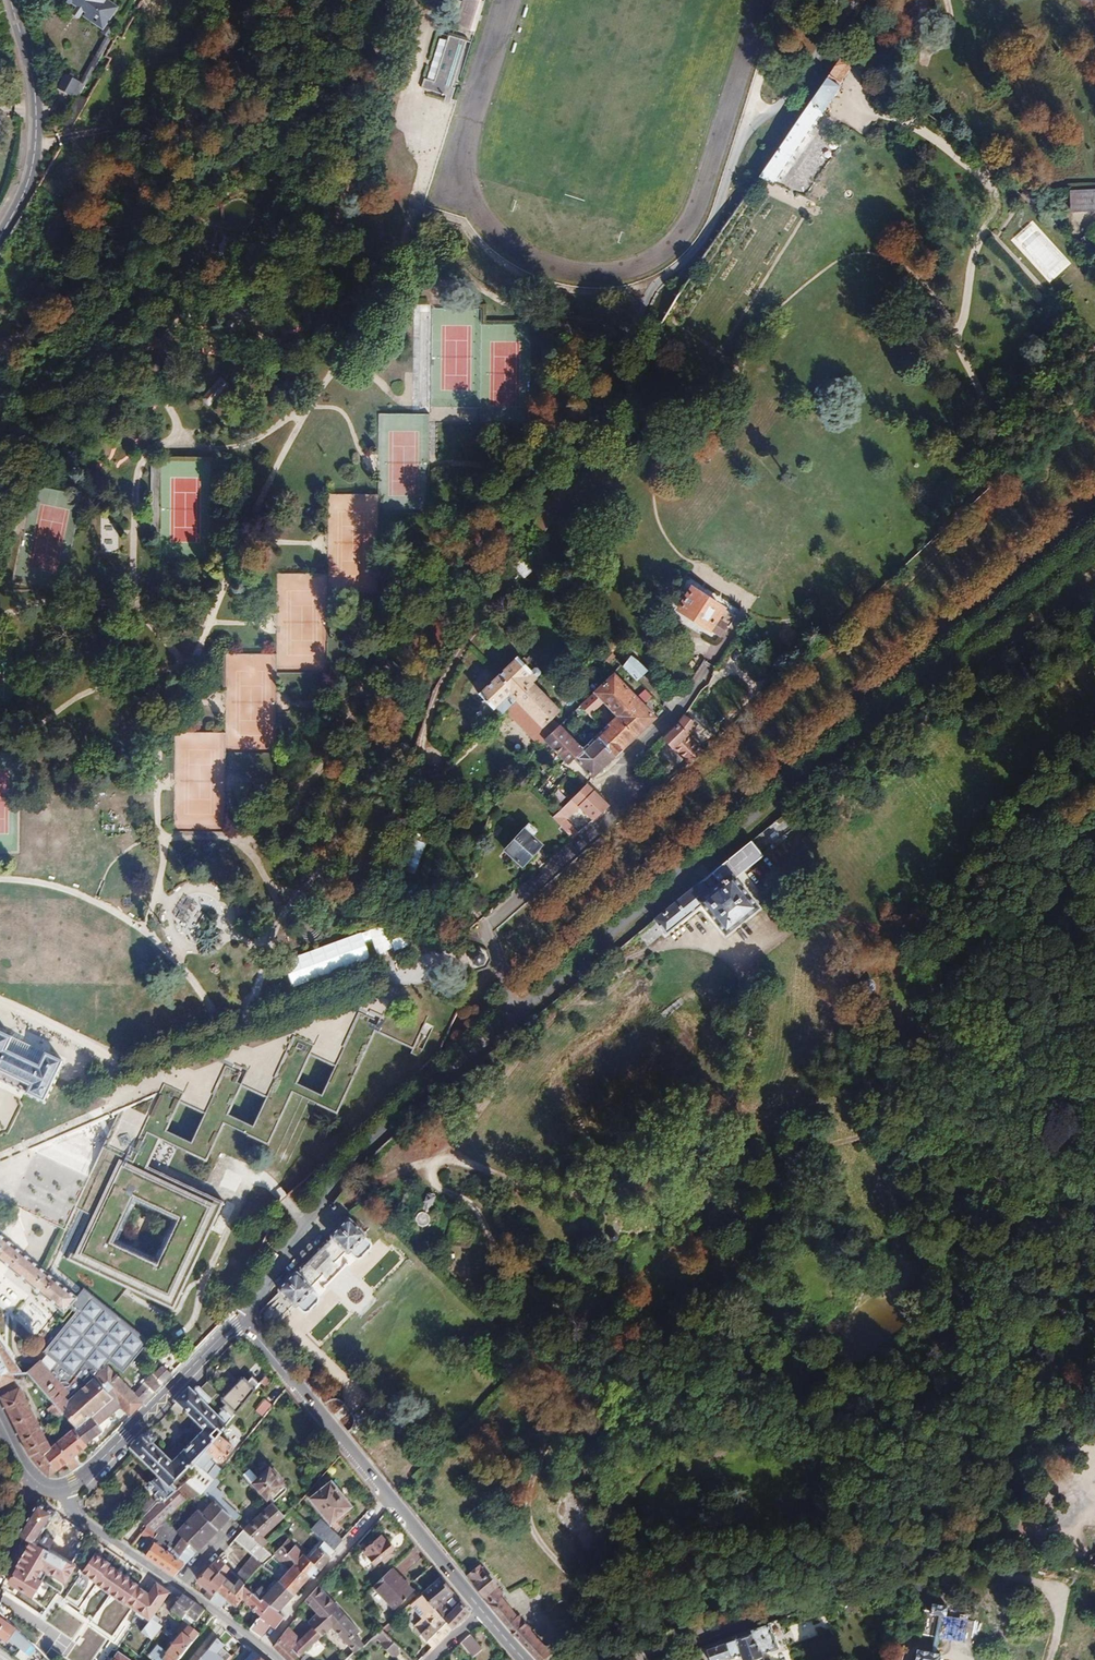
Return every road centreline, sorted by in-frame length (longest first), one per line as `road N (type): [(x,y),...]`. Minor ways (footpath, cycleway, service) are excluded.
road 1 (track): [(859,0),(839,17),(793,94),(744,134),(716,221),(682,269),(647,286),(576,295),(513,276),(460,226),(410,211),(263,495),(160,737),(162,863),(143,930),(183,964),(218,1030),(247,1019),(277,913),(391,810),(426,757),(507,498),(642,308)]
road 2 (residential): [(520,1018),(1094,538)]
road 3 (residential): [(240,1326),(327,1196),(520,1018)]
road 4 (residential): [(520,1018),(487,928),(618,810),(624,764),(668,721)]
road 5 (tertiary): [(483,1611),(240,1326)]
road 6 (tertiary): [(240,1326),(62,1488)]
road 7 (residential): [(0,229),(23,191),(32,99),(5,0)]
road 8 (residential): [(176,1586),(73,1513),(62,1488)]
road 9 (residential): [(278,1659),(176,1586)]

